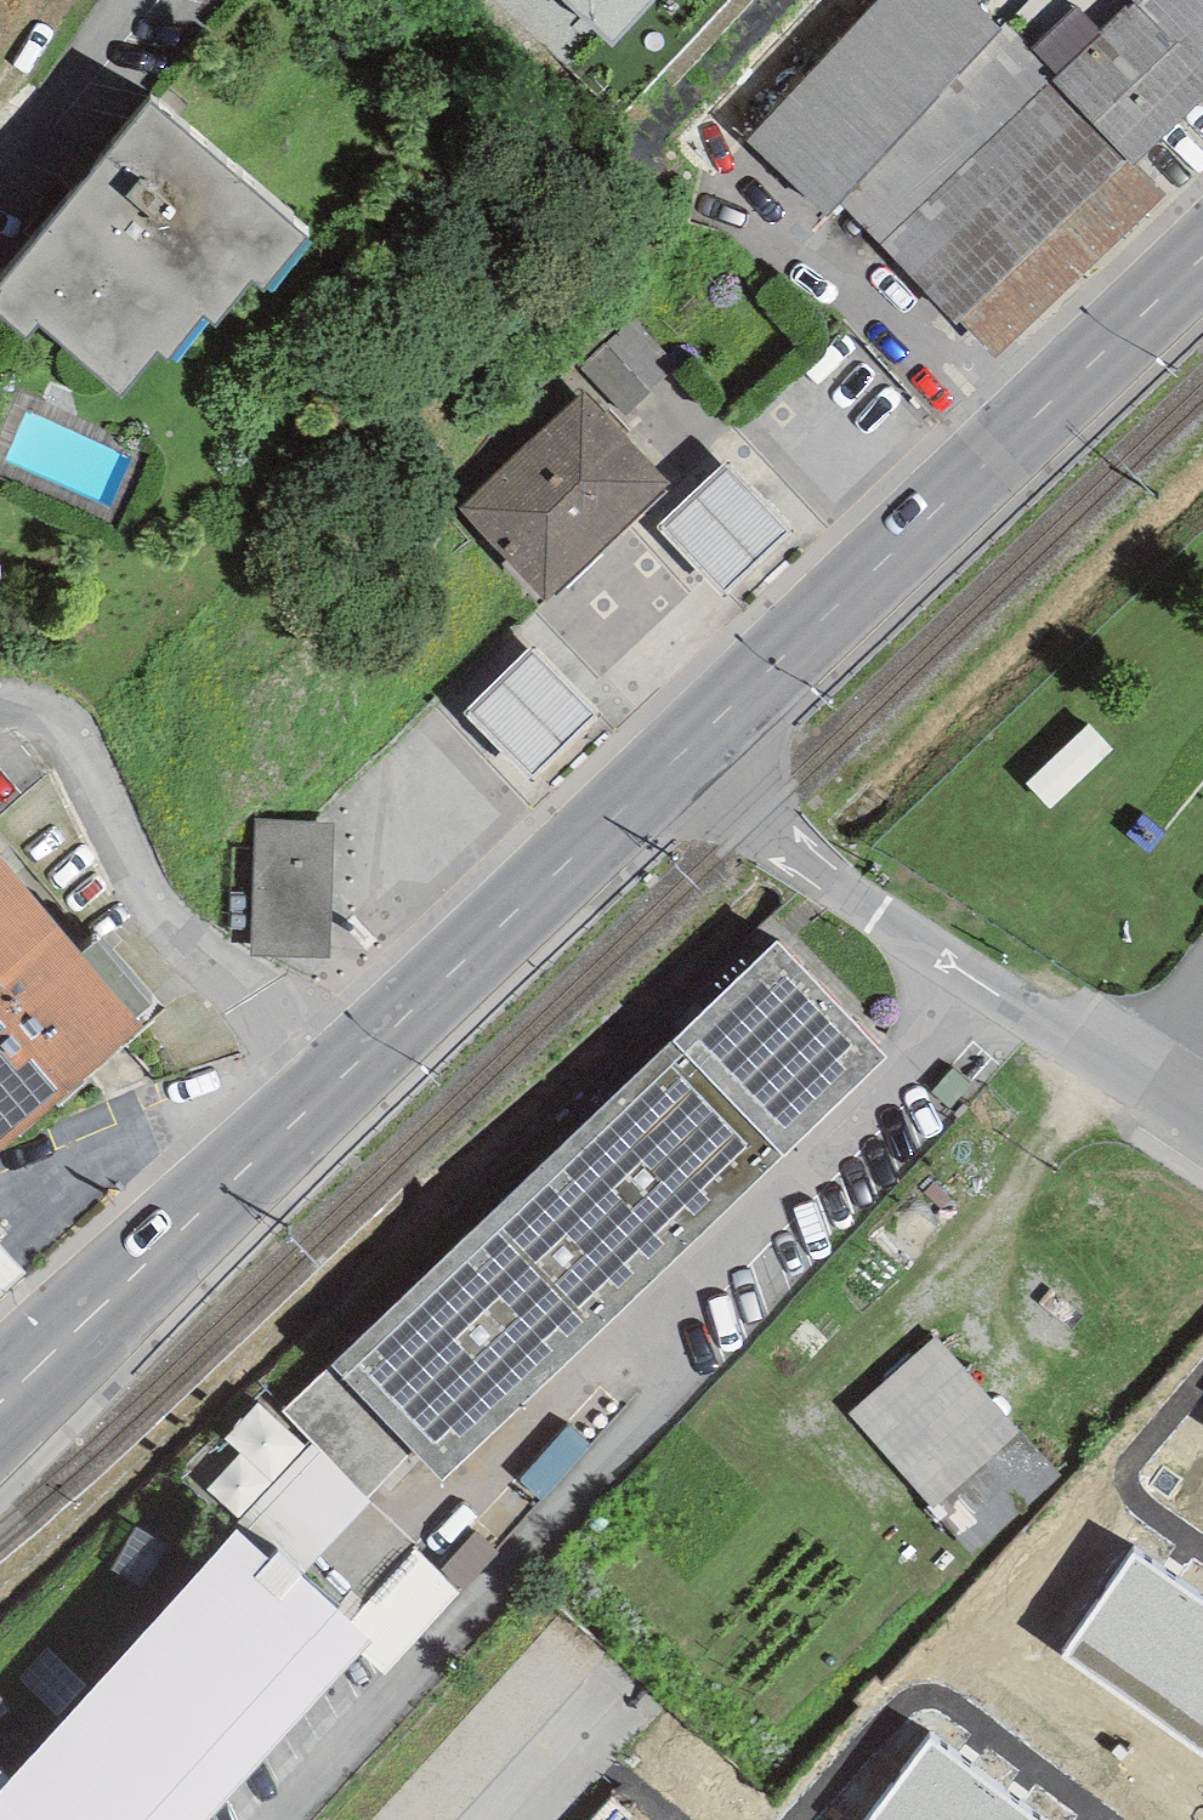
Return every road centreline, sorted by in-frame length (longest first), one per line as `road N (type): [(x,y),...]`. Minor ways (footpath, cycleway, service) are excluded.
road 1 (secondary): [(686,750),(1202,259)]
road 2 (residential): [(1202,1134),(826,878),(686,750)]
road 3 (residential): [(338,1084),(188,952),(137,894),(69,740),(26,719),(0,721)]
road 4 (secondary): [(338,1084),(686,750)]
road 5 (secondary): [(0,1405),(338,1084)]

